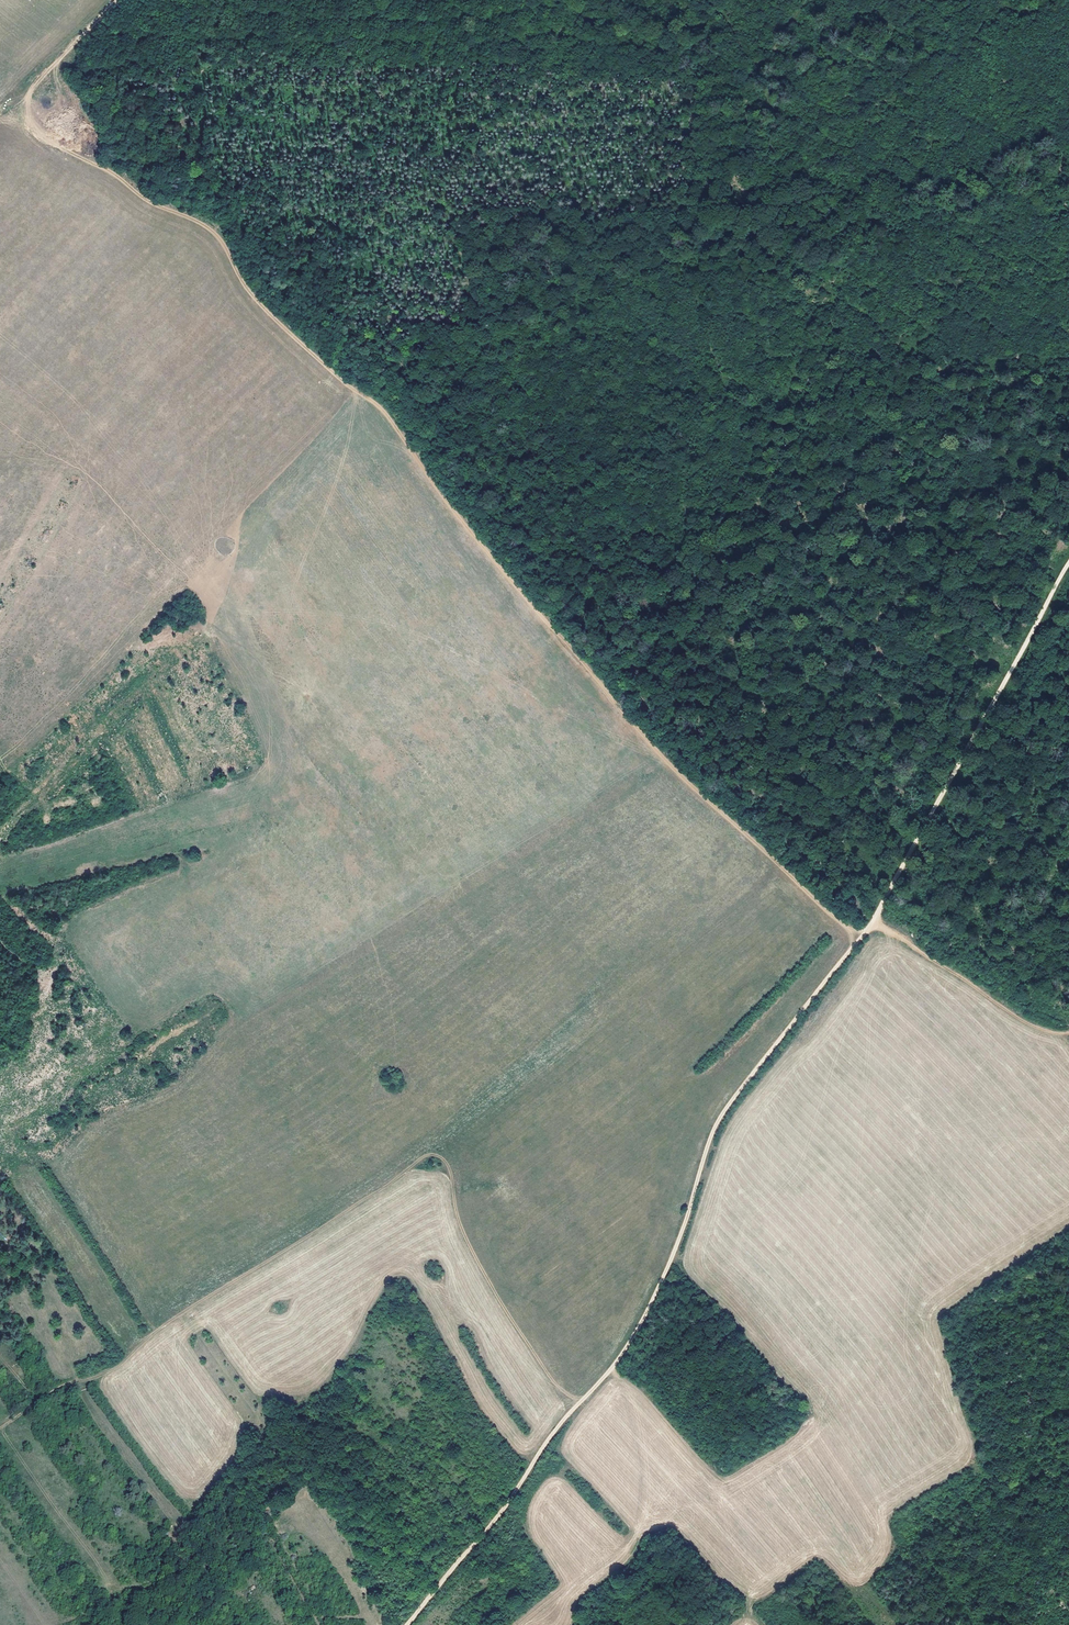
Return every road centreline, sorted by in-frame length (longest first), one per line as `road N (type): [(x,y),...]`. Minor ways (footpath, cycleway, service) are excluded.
road 1 (track): [(860,939),(639,730),(444,498),(386,405),(352,388),(271,316),(213,230),(70,154),(57,135),(71,120),(54,81),(56,67),(114,0)]
road 2 (track): [(874,919),(721,1114),(664,1281),(635,1338),(549,1436),(407,1624)]
road 3 (track): [(0,1424),(115,1365),(437,1156),(445,1161),(466,1240),(491,1289),(572,1410)]
road 4 (track): [(180,20),(182,64),(598,62)]
road 5 (track): [(1068,568),(874,919)]
road 6 (track): [(874,919),(1016,1017),(1068,1032)]

